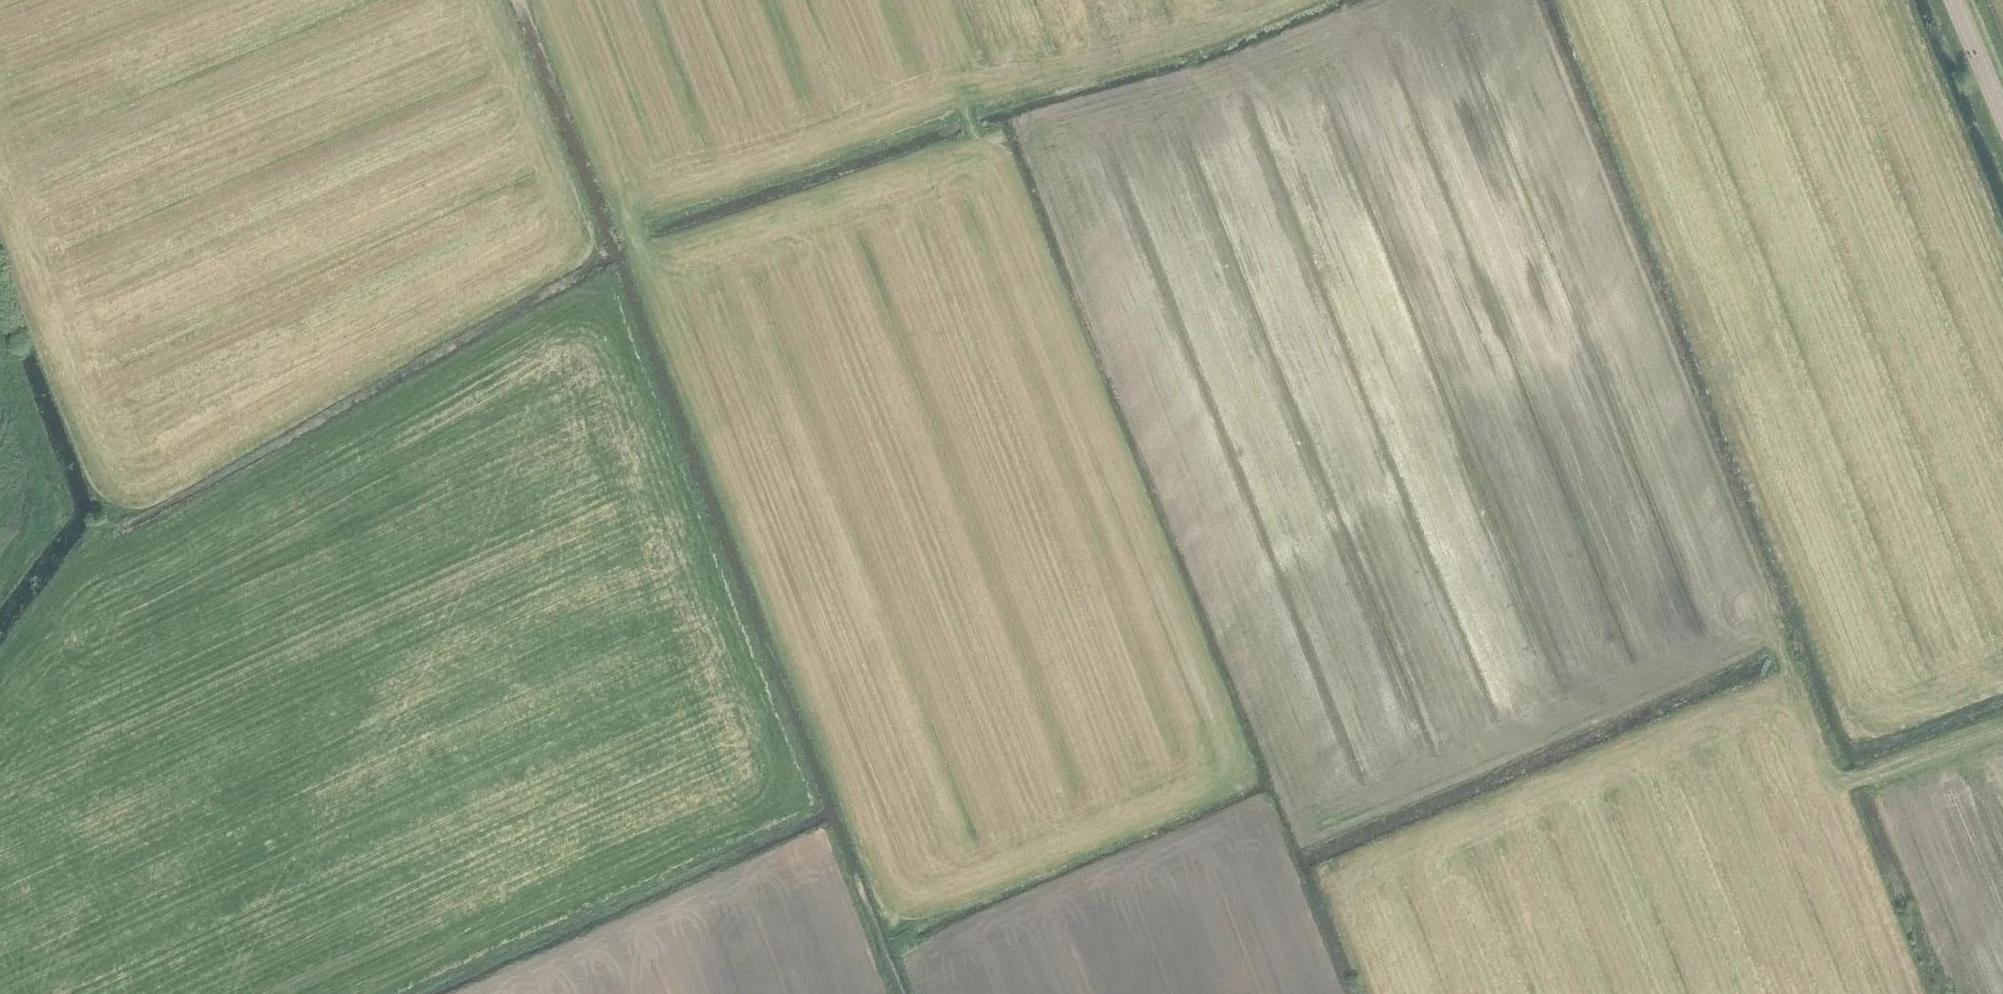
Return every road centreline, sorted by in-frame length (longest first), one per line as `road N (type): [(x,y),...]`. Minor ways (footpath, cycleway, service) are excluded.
road 1 (tertiary): [(2002,119),(1954,0)]

